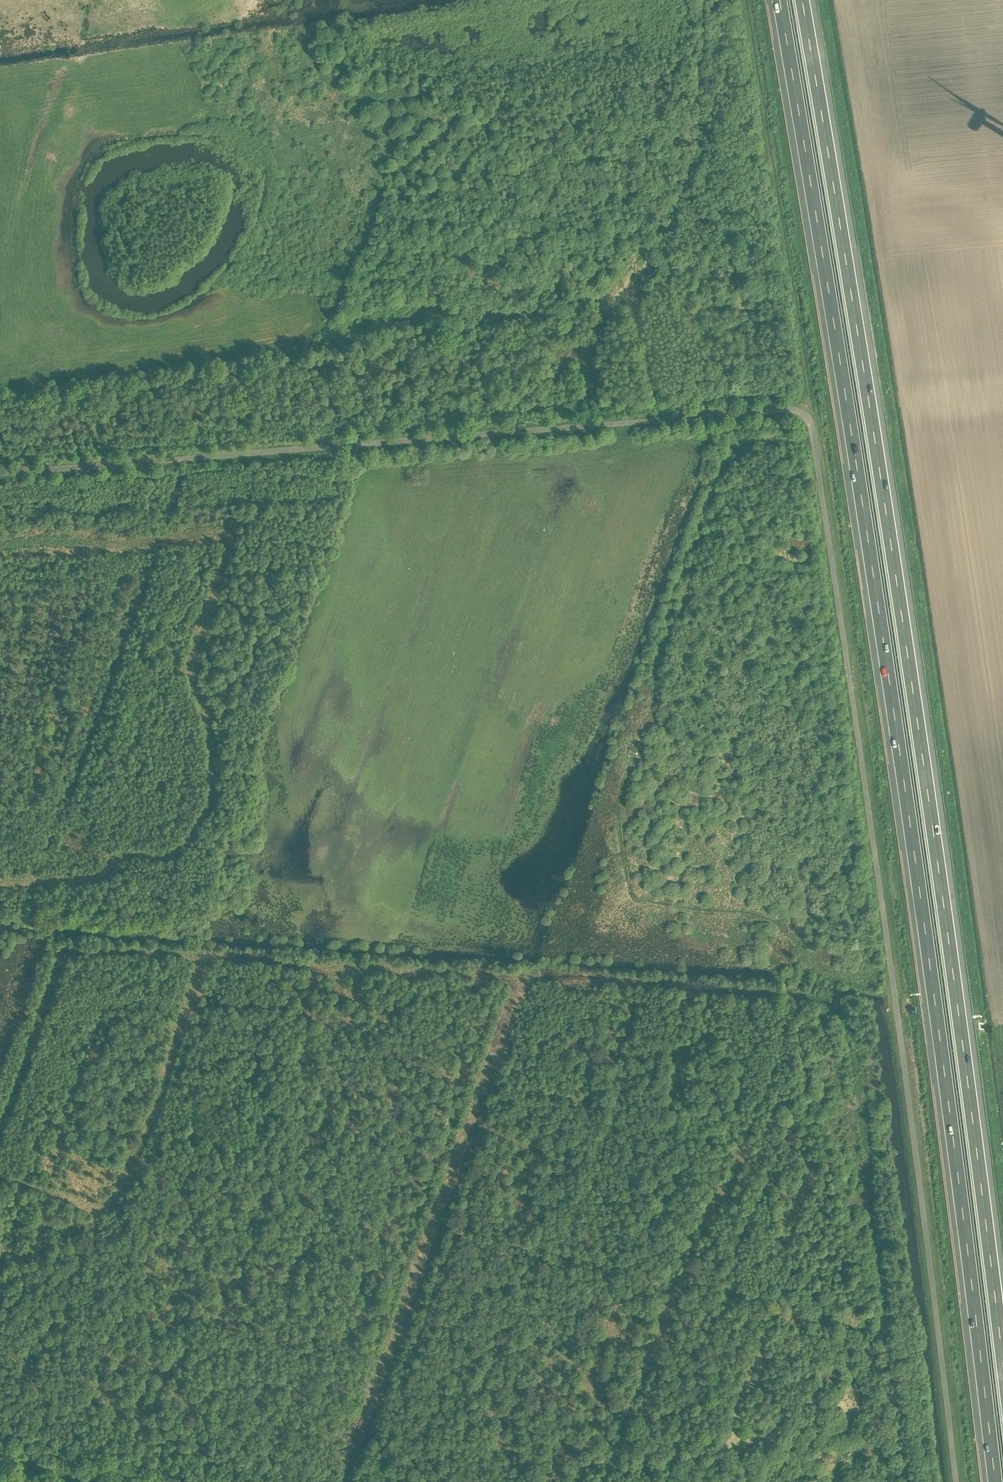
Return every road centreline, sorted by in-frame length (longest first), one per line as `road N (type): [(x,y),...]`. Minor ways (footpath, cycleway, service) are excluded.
road 1 (track): [(0,474),(767,409),(807,413),(895,985),(957,1481)]
road 2 (motorway): [(779,0),(889,682),(996,1481)]
road 3 (motorway): [(1002,1363),(911,680),(802,0)]

